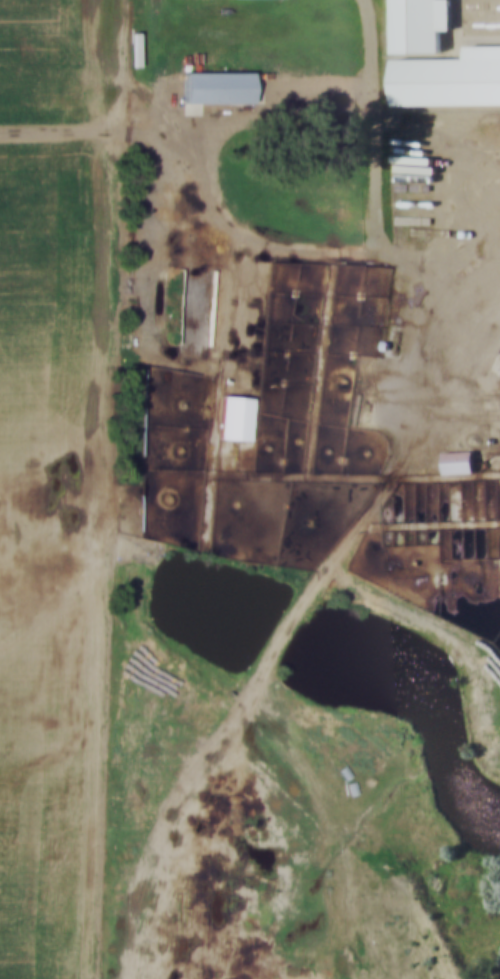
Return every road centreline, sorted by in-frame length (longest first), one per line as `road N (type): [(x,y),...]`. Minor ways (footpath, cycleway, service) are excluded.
road 1 (track): [(140,978),(149,868),(165,824),(398,471),(434,336),(427,279),(398,256),(252,248),(227,231),(188,168),(159,139),(121,130),(0,133)]
road 2 (track): [(459,978),(423,893),(250,688)]

